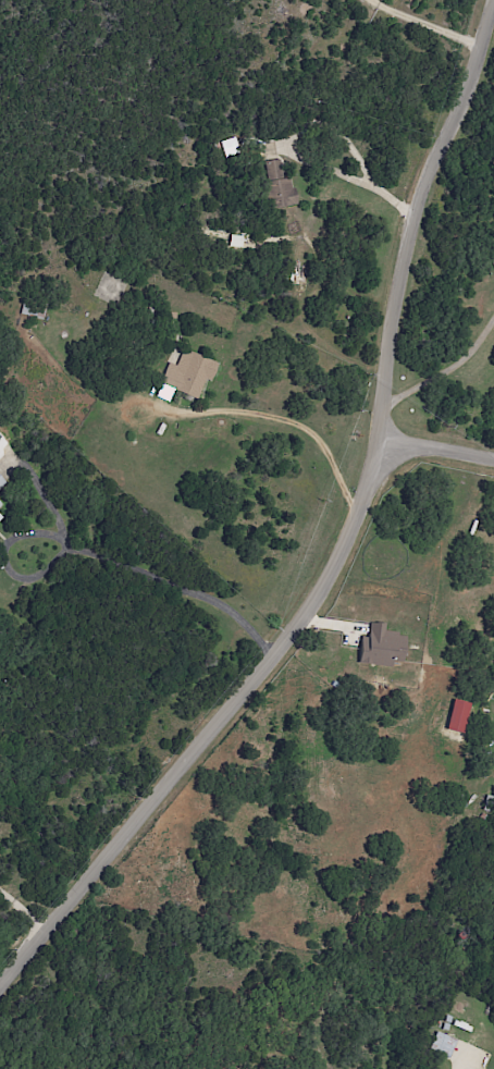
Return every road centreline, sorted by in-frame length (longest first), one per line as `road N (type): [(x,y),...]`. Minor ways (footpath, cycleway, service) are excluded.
road 1 (residential): [(488,0),(415,221),(378,440),(350,521),(297,614),(0,979)]

